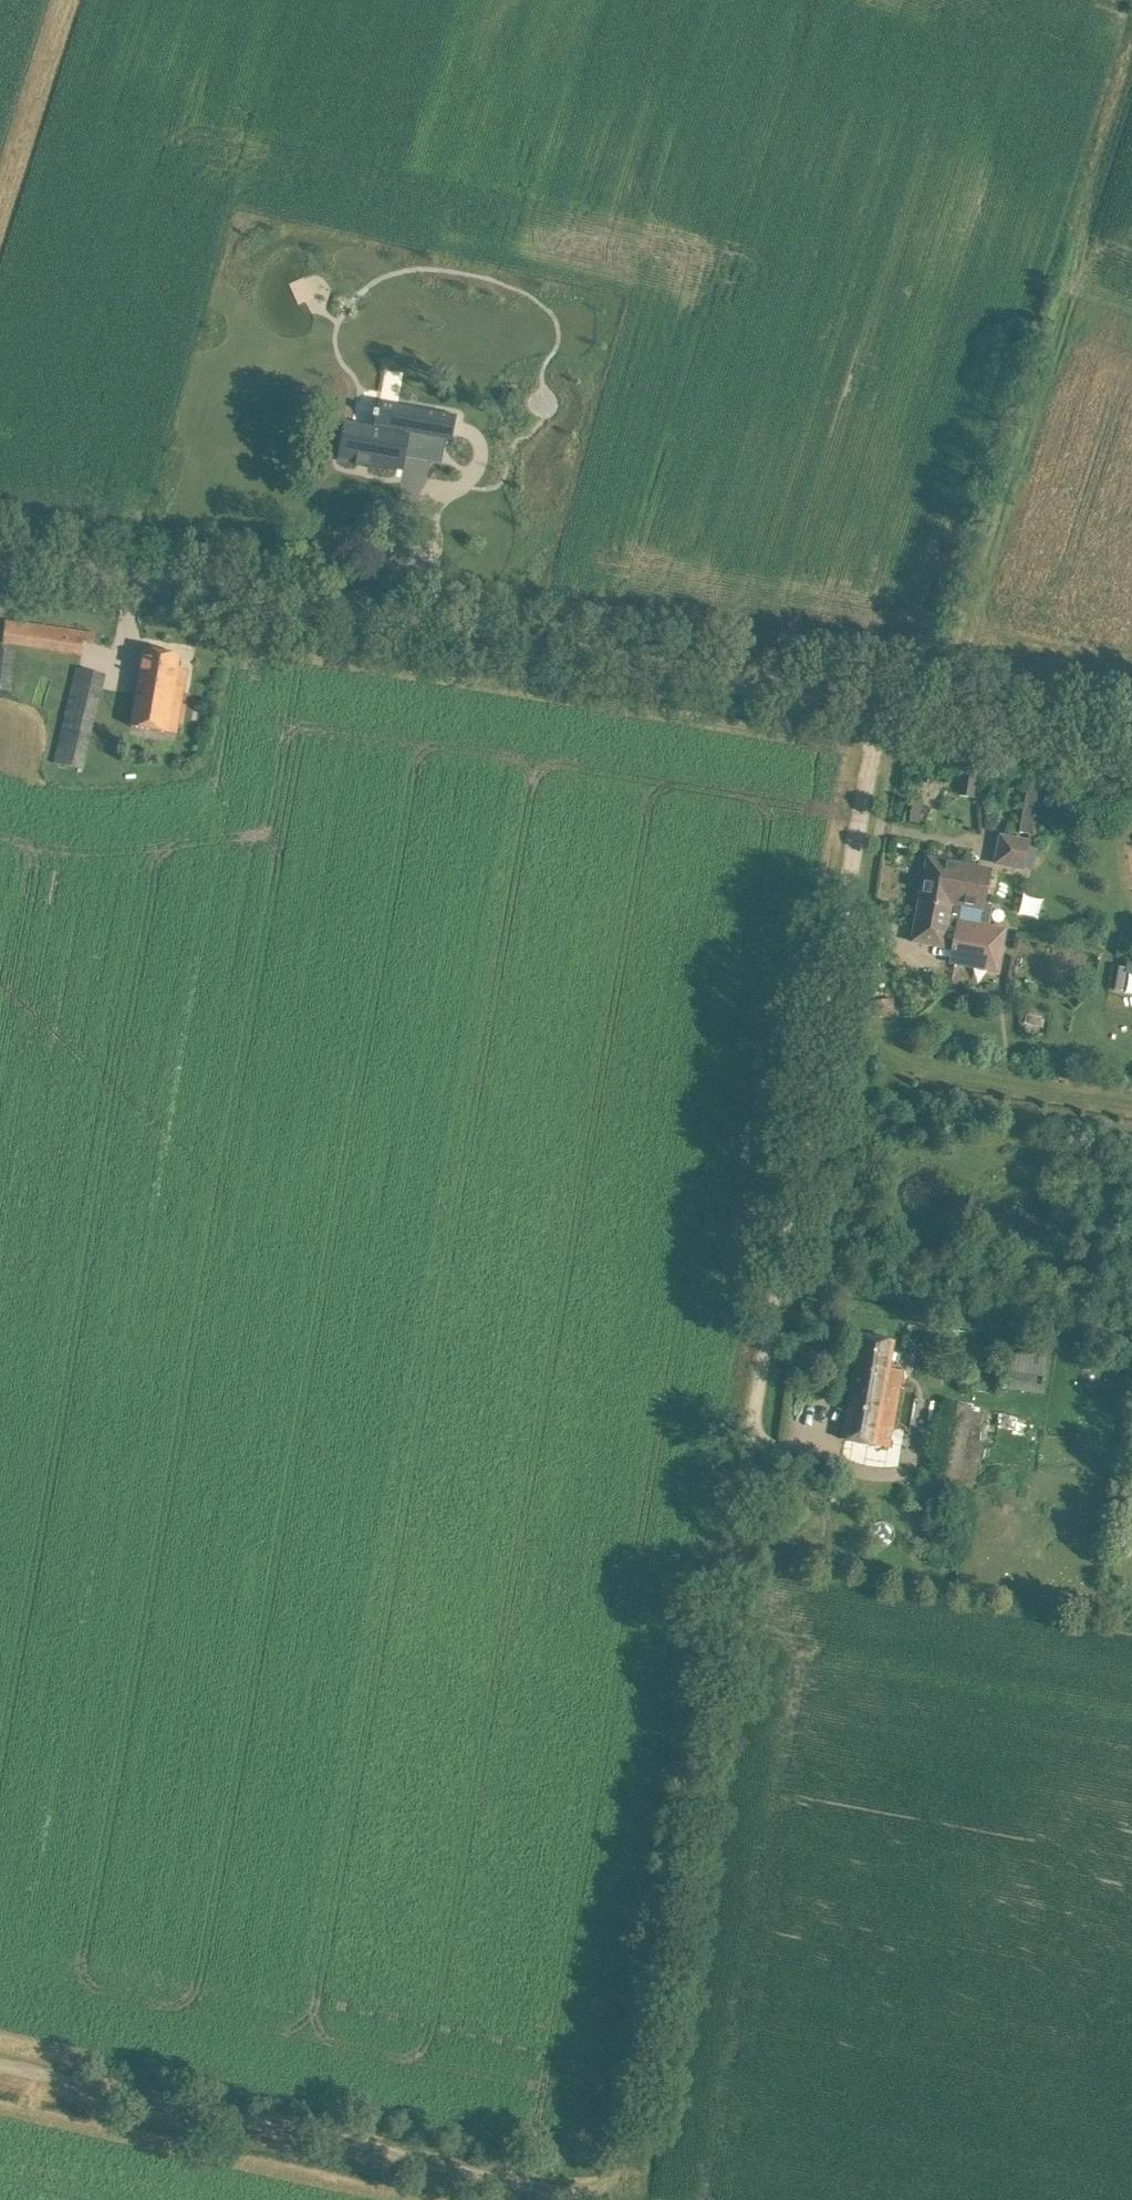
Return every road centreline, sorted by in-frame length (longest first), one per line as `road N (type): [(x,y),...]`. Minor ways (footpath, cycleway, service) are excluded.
road 1 (unclassified): [(880,706),(0,558)]
road 2 (track): [(614,2199),(749,1443)]
road 3 (unclassified): [(749,1443),(880,706)]
road 4 (track): [(0,2065),(594,2199)]
road 5 (unclassified): [(1131,749),(880,706)]

